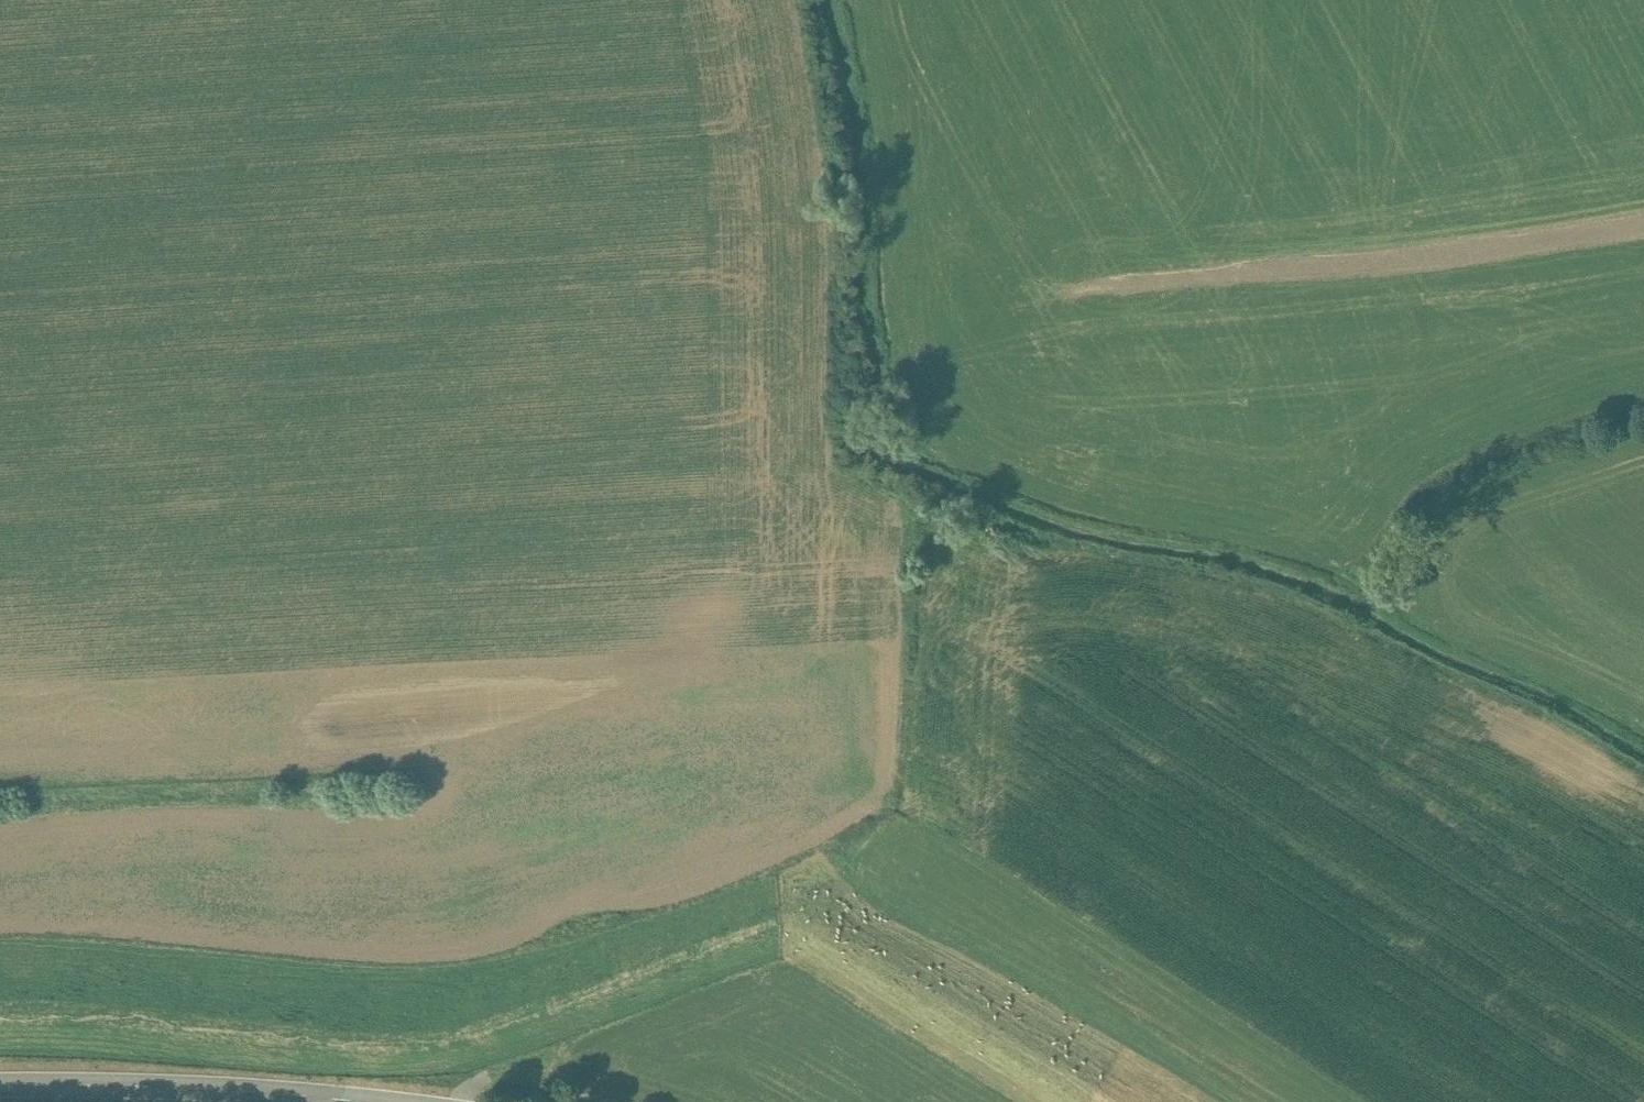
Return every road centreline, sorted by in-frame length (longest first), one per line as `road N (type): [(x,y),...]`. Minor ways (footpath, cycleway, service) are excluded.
road 1 (tertiary): [(0,1079),(340,1090)]

